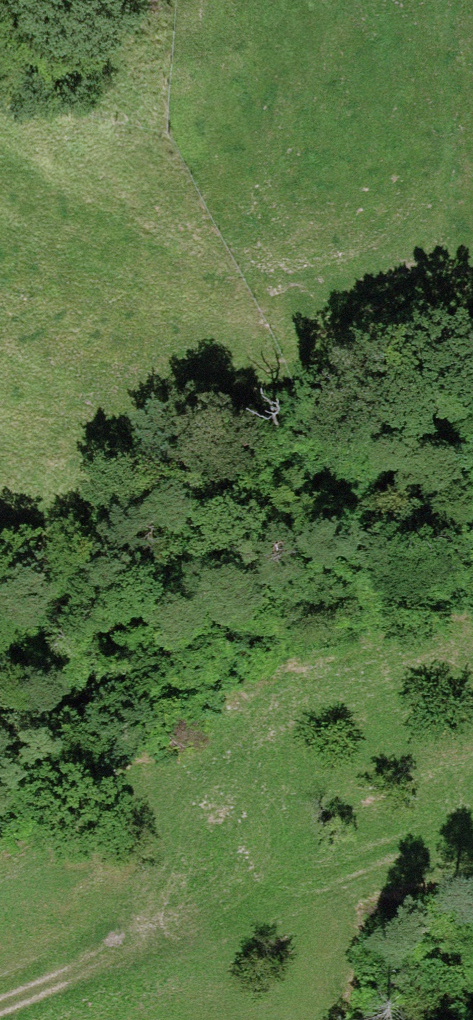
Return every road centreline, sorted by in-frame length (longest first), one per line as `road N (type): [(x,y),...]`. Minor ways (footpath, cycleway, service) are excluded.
road 1 (track): [(468,166),(425,235),(346,274),(230,285),(123,265),(0,198)]
road 2 (track): [(472,828),(252,884),(200,906)]
road 3 (track): [(0,1006),(200,906)]
road 4 (track): [(444,0),(464,82),(468,166)]

